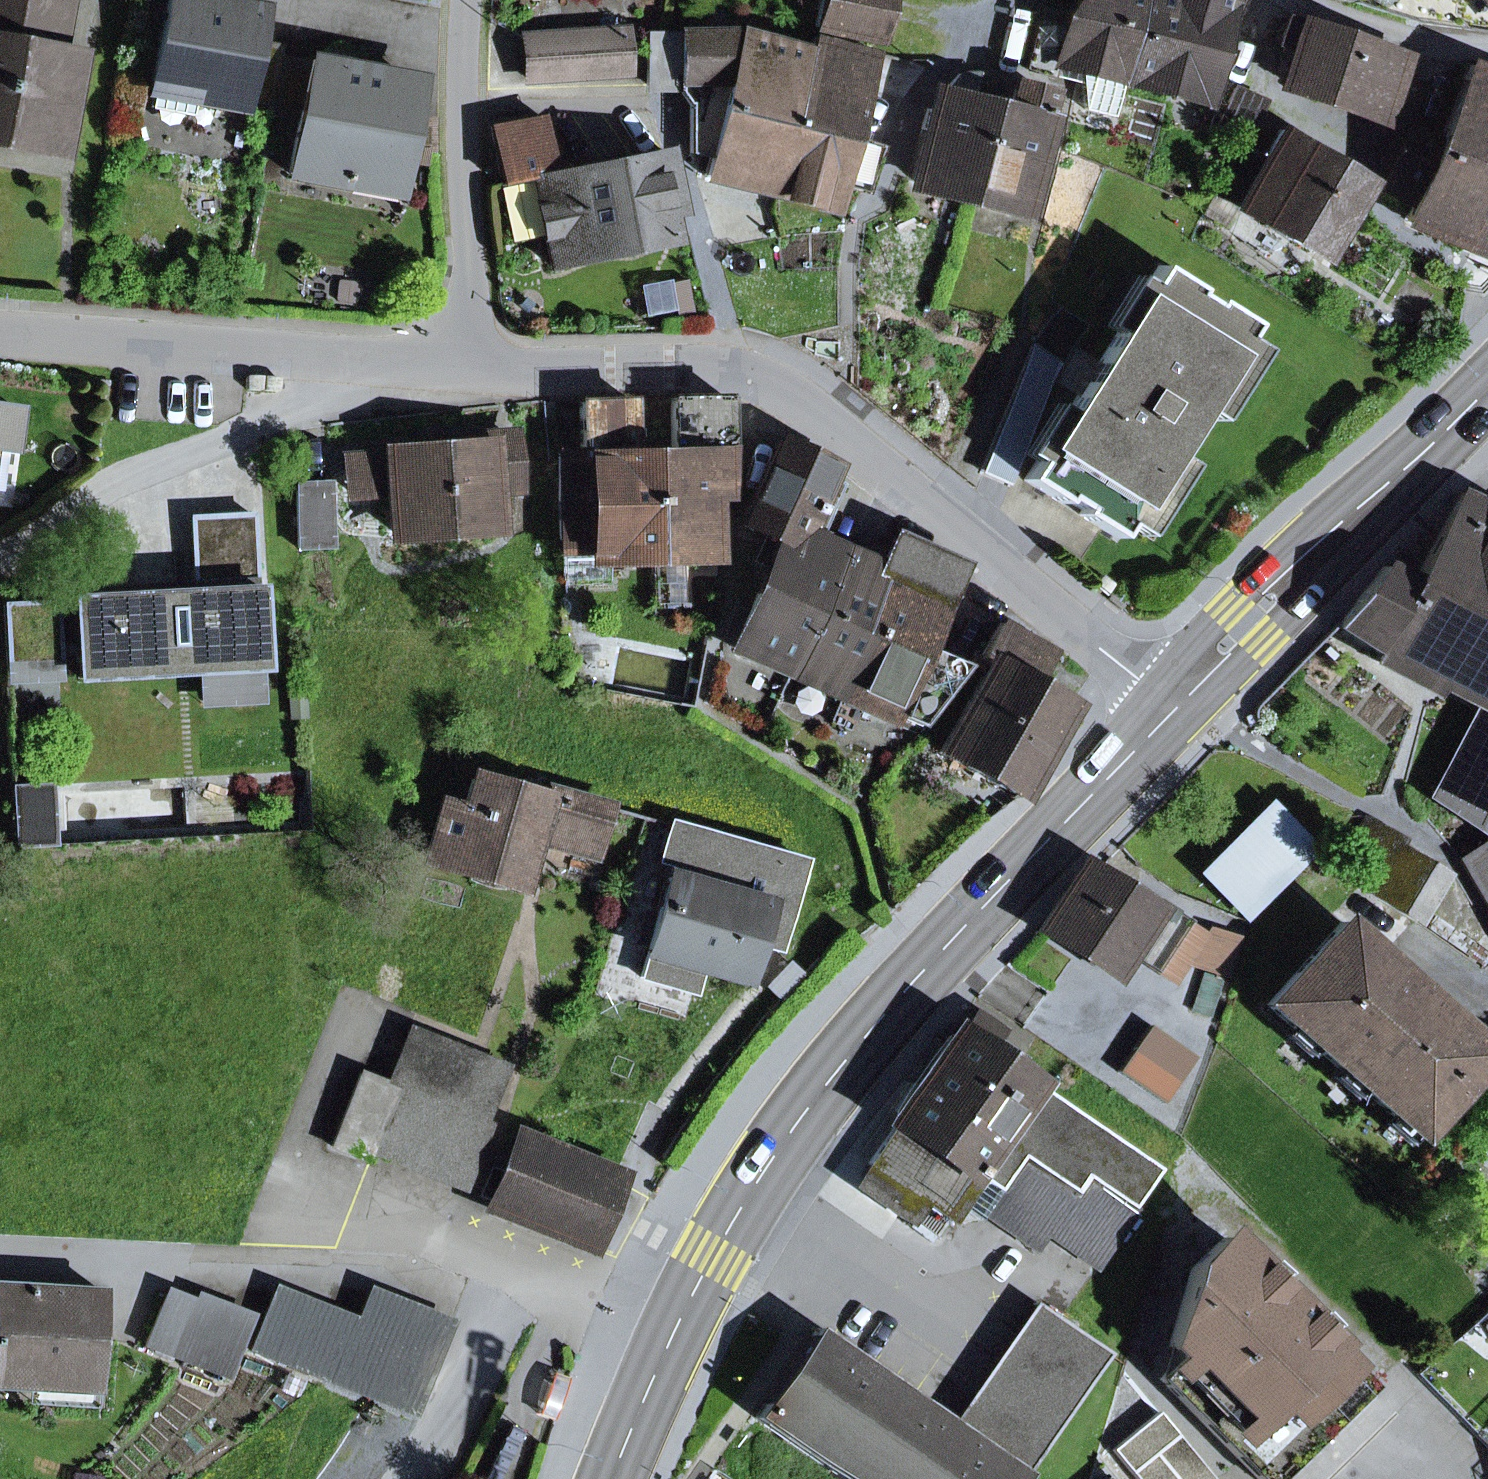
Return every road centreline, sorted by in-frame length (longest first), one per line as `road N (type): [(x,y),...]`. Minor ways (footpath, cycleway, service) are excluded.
road 1 (residential): [(1175,703),(1103,650),(818,397),(754,370),(472,362)]
road 2 (primary): [(1175,703),(884,1003),(779,1141),(676,1327)]
road 3 (residential): [(513,1310),(400,1270),(0,1246)]
road 4 (primary): [(1487,387),(1175,703)]
road 5 (residential): [(377,356),(270,422),(111,483),(0,560)]
road 6 (residential): [(377,356),(0,323)]
road 7 (residential): [(472,362),(468,0)]
road 8 (residential): [(879,188),(928,85),(1045,0)]
road 9 (residential): [(513,1310),(398,1478)]
road 10 (residential): [(1487,47),(1382,30),(1315,0)]
road 11 (residential): [(676,1327),(513,1310)]
road 12 (primary): [(676,1327),(613,1478)]

